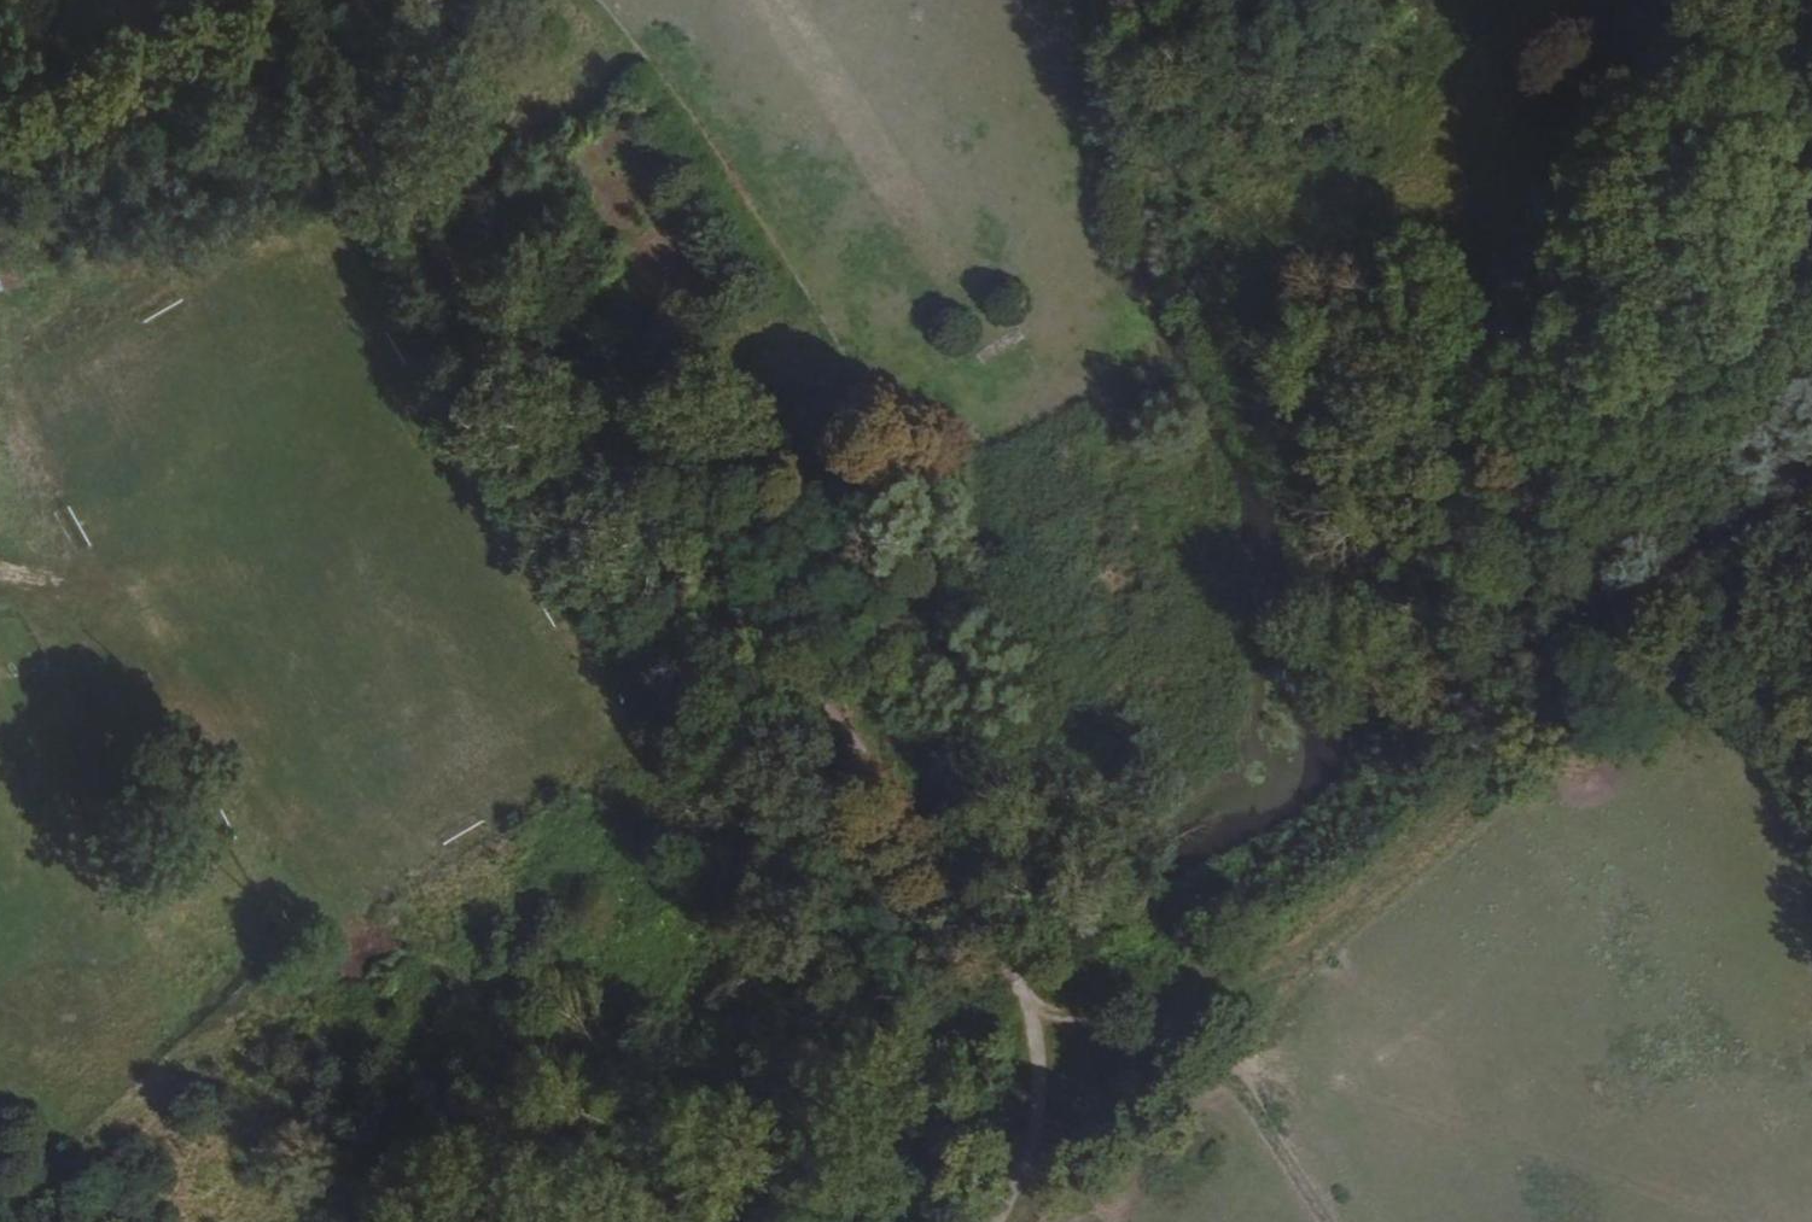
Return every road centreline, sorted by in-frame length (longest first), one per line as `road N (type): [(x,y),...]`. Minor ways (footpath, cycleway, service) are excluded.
road 1 (track): [(1510,744),(1350,900),(1204,996),(1154,1056),(1021,1150)]
road 2 (track): [(997,335),(779,0)]

